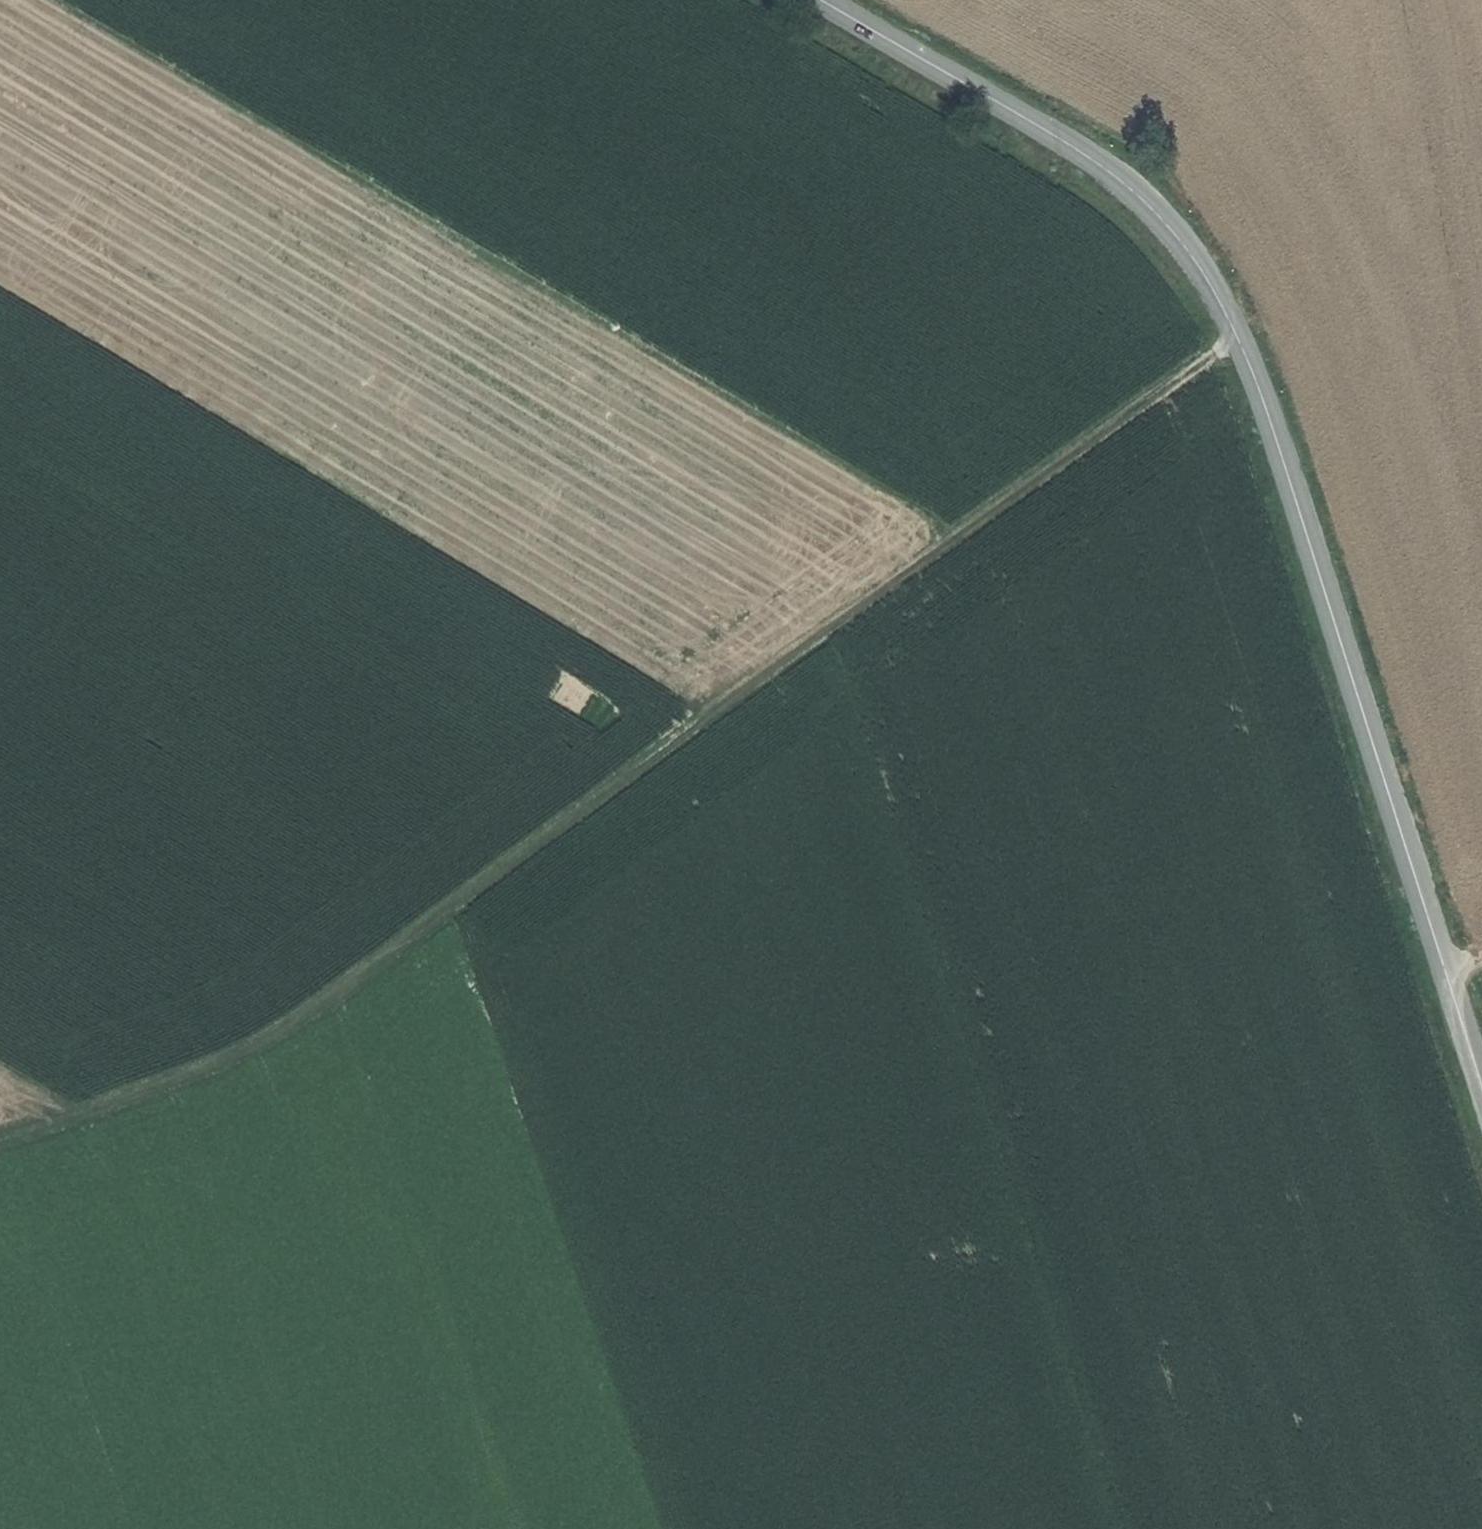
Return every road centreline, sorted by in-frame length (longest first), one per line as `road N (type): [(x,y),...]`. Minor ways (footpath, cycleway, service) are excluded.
road 1 (track): [(0,1137),(252,1048),(1239,339)]
road 2 (tertiary): [(1481,1088),(1268,413),(1201,270),(1161,218),(1109,171),(819,0)]

